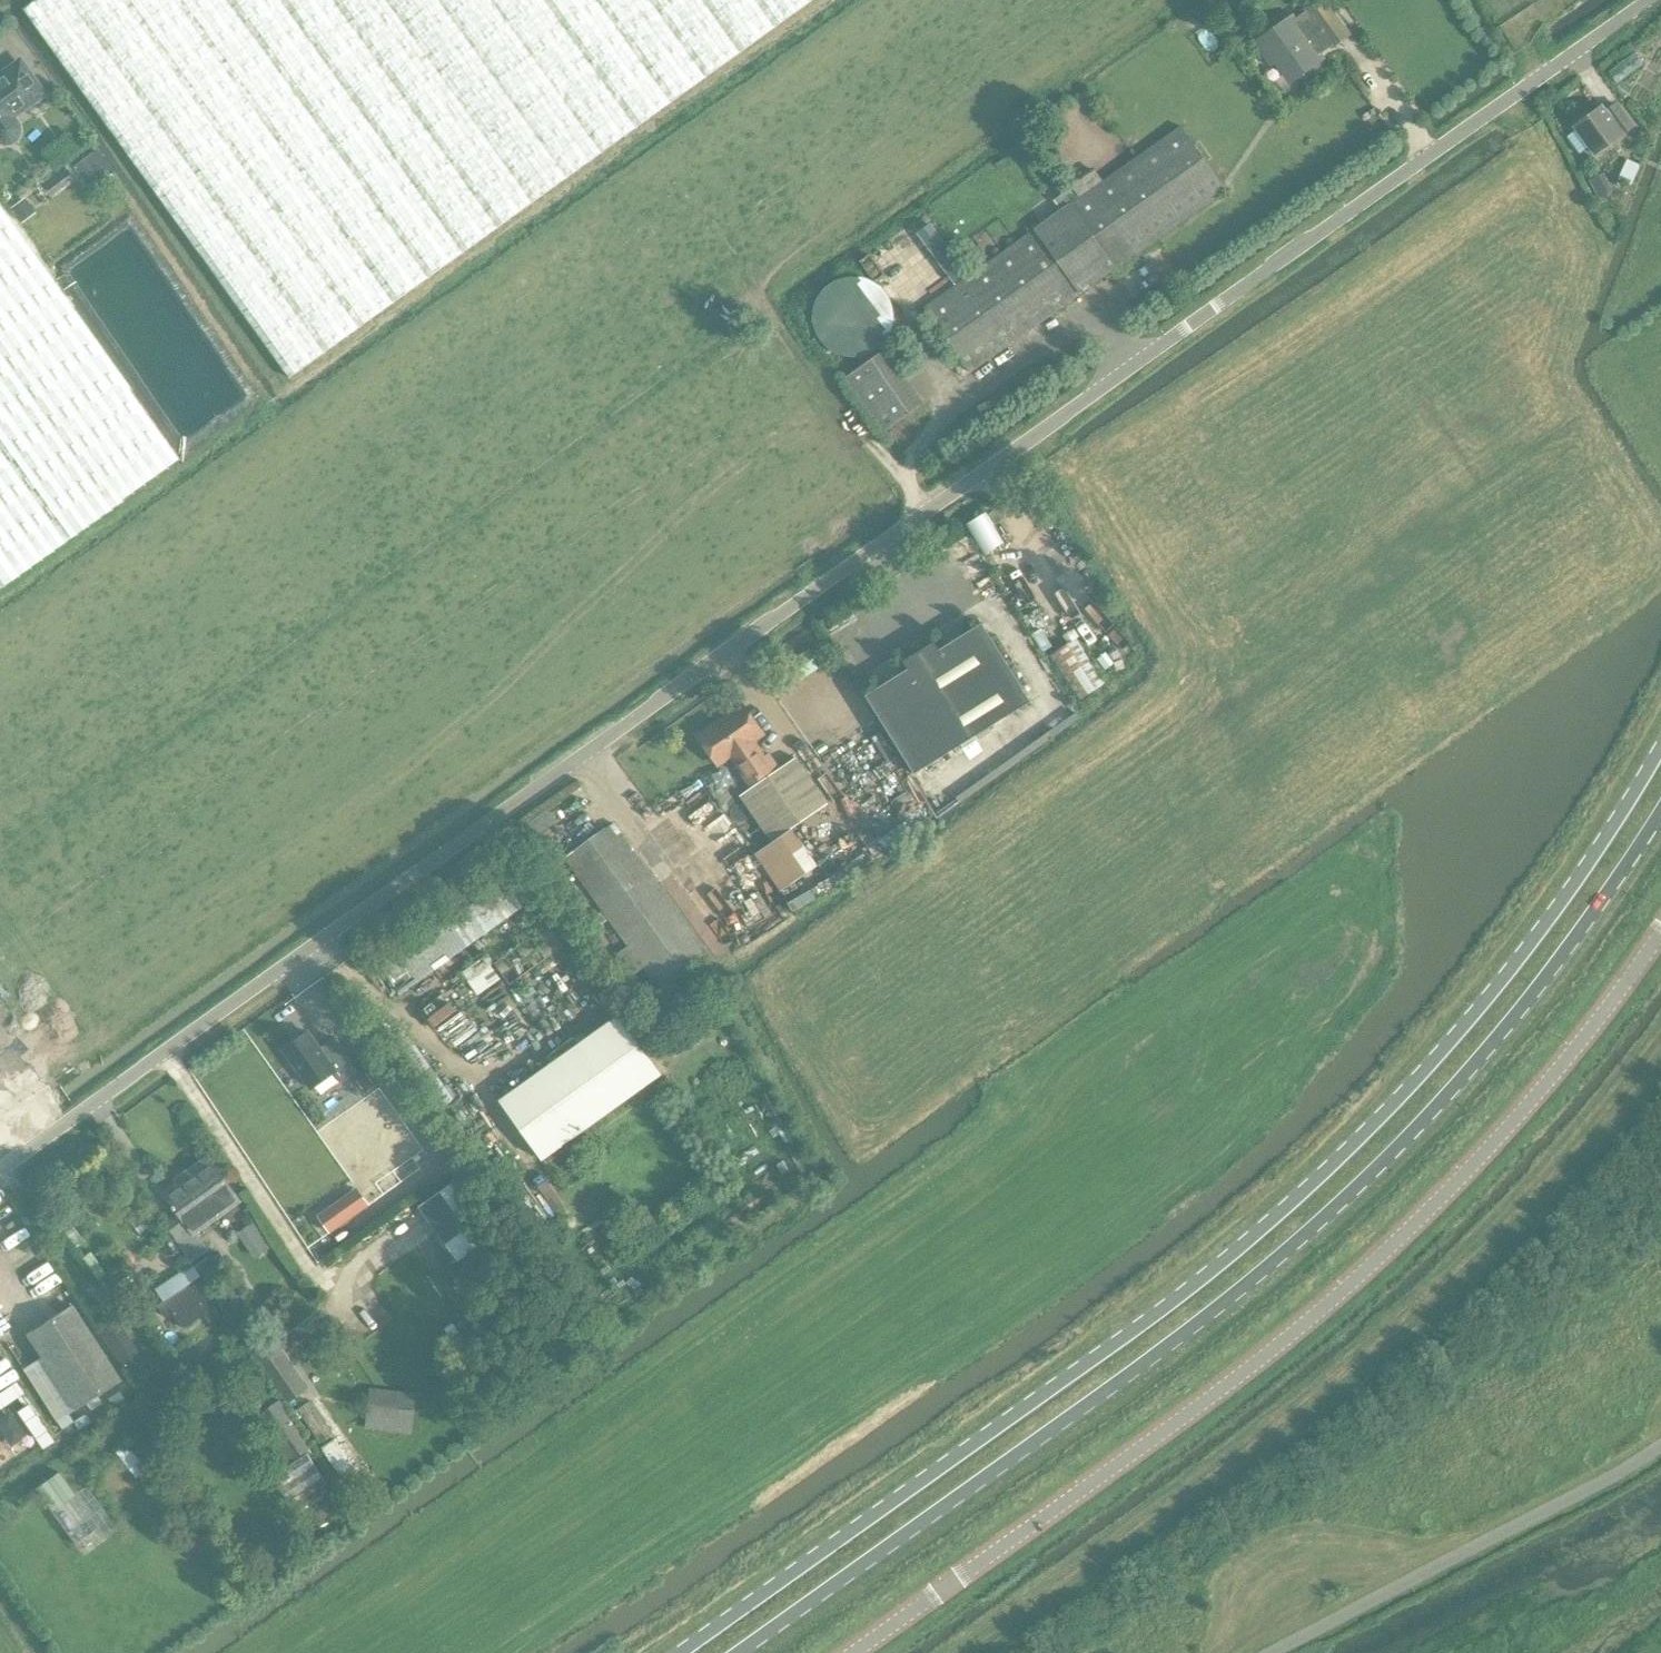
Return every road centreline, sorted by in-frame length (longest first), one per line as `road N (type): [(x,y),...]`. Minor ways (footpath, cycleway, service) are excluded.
road 1 (unclassified): [(0,1171),(1647,0)]
road 2 (primary): [(1660,747),(1501,983),(1425,1072),(1262,1232),(684,1652)]
road 3 (primary): [(737,1652),(1079,1413),(1284,1256),(1442,1101),(1522,1009),(1660,812)]
road 4 (unclassified): [(1660,935),(1534,1097),(1388,1249),(1241,1376),(853,1652)]

